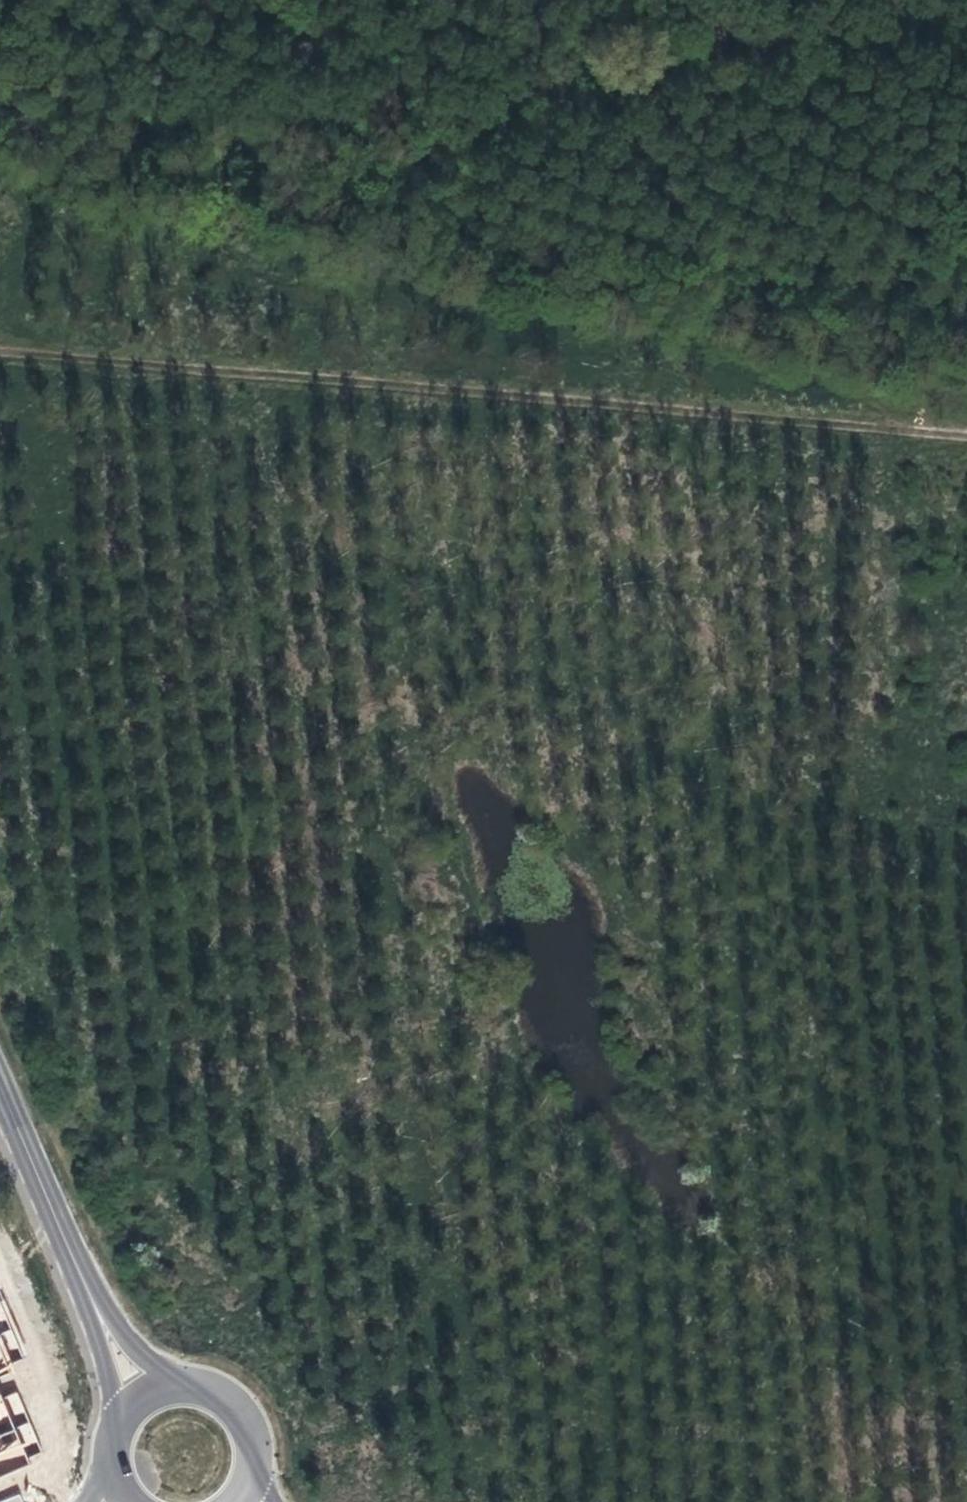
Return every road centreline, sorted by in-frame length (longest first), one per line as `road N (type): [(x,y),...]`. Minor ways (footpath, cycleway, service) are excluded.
road 1 (track): [(0,354),(532,406),(966,434)]
road 2 (tertiary): [(75,1266),(0,1070)]
road 3 (tertiary): [(75,1266),(101,1347),(114,1434)]
road 4 (tertiary): [(186,1382),(130,1333),(75,1266)]

